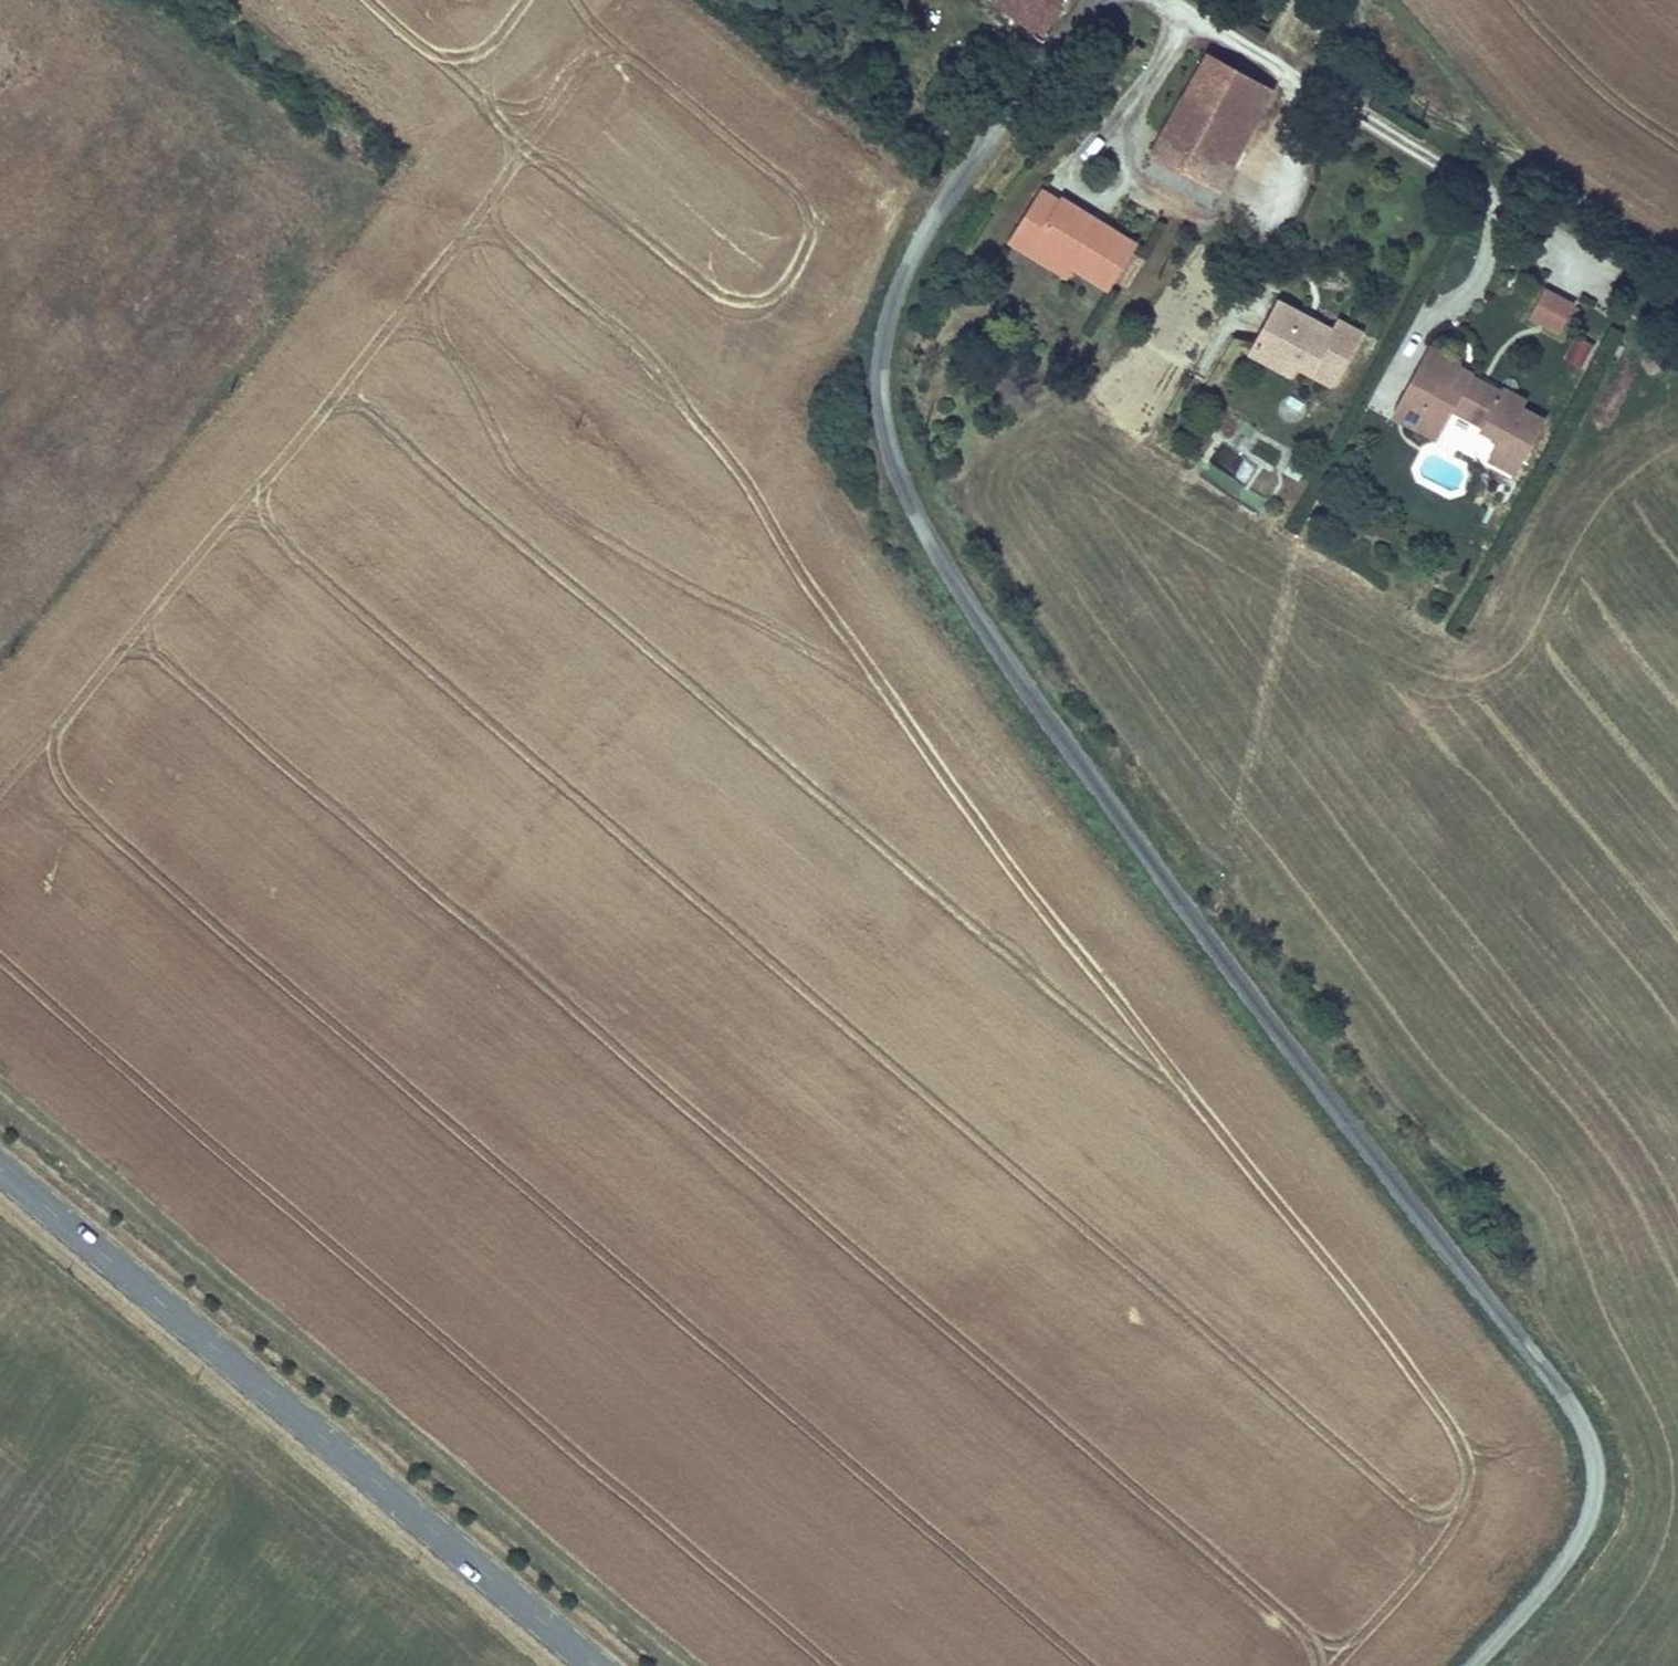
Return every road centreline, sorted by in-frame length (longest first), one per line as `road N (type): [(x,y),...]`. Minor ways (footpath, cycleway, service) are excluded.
road 1 (residential): [(1474,1665),(1577,1542),(1595,1489),(1586,1432),(1044,713),(925,532),(888,442),(883,345),(905,275),(1005,118),(1086,15),(1107,0)]
road 2 (tertiary): [(0,1168),(596,1665)]
road 3 (residential): [(1166,0),(1486,196),(1494,232),(1487,264),(1417,335),(1376,409)]

